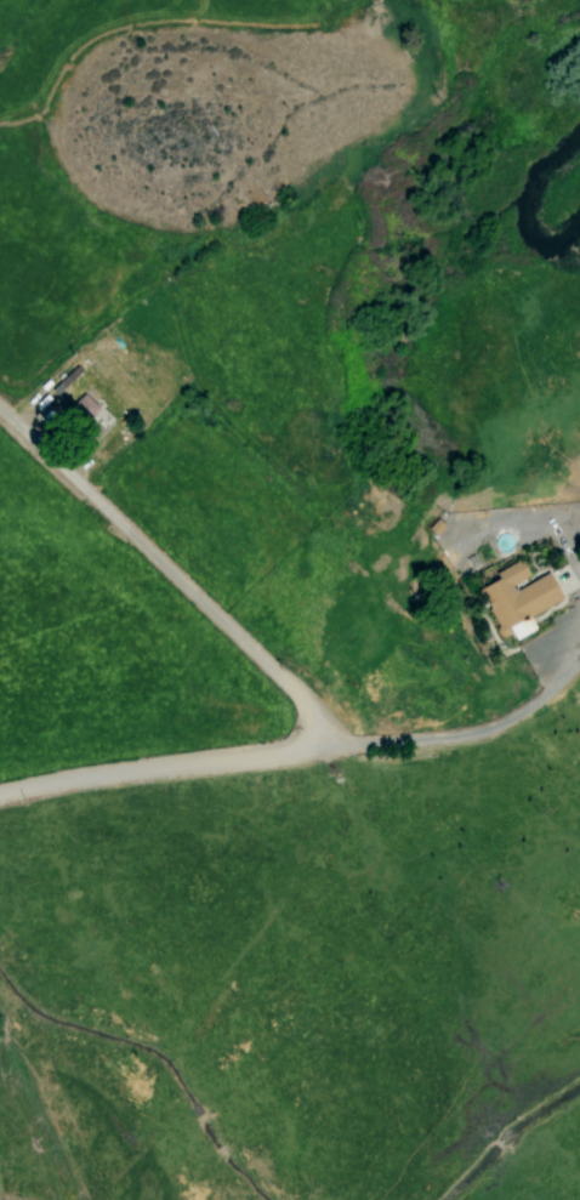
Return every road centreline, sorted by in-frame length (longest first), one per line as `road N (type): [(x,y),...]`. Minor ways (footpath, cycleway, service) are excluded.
road 1 (residential): [(0,785),(289,741),(302,713),(292,690),(0,407)]
road 2 (residential): [(289,741),(471,726),(508,709),(579,649)]

